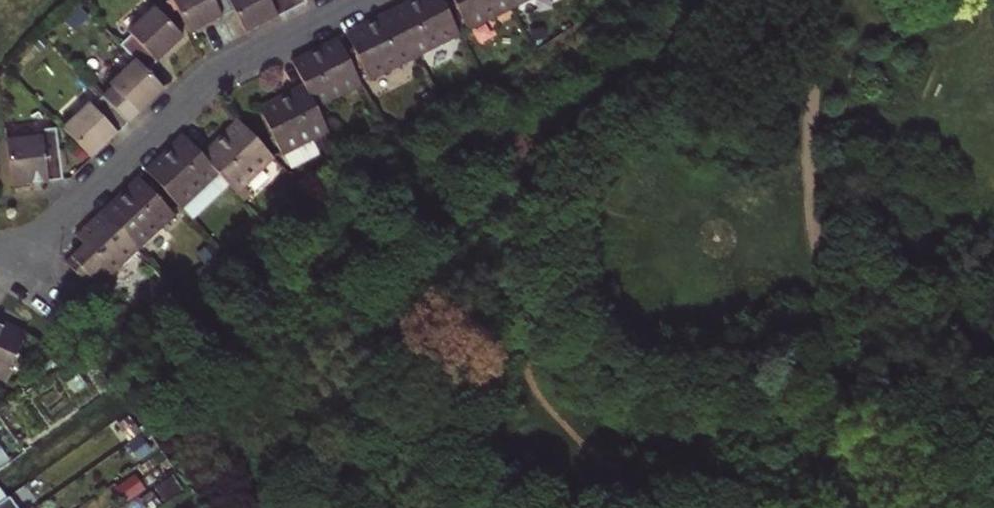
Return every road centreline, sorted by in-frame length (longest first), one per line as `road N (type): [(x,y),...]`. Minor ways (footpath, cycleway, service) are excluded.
road 1 (residential): [(0,249),(48,231),(211,76),(360,0)]

